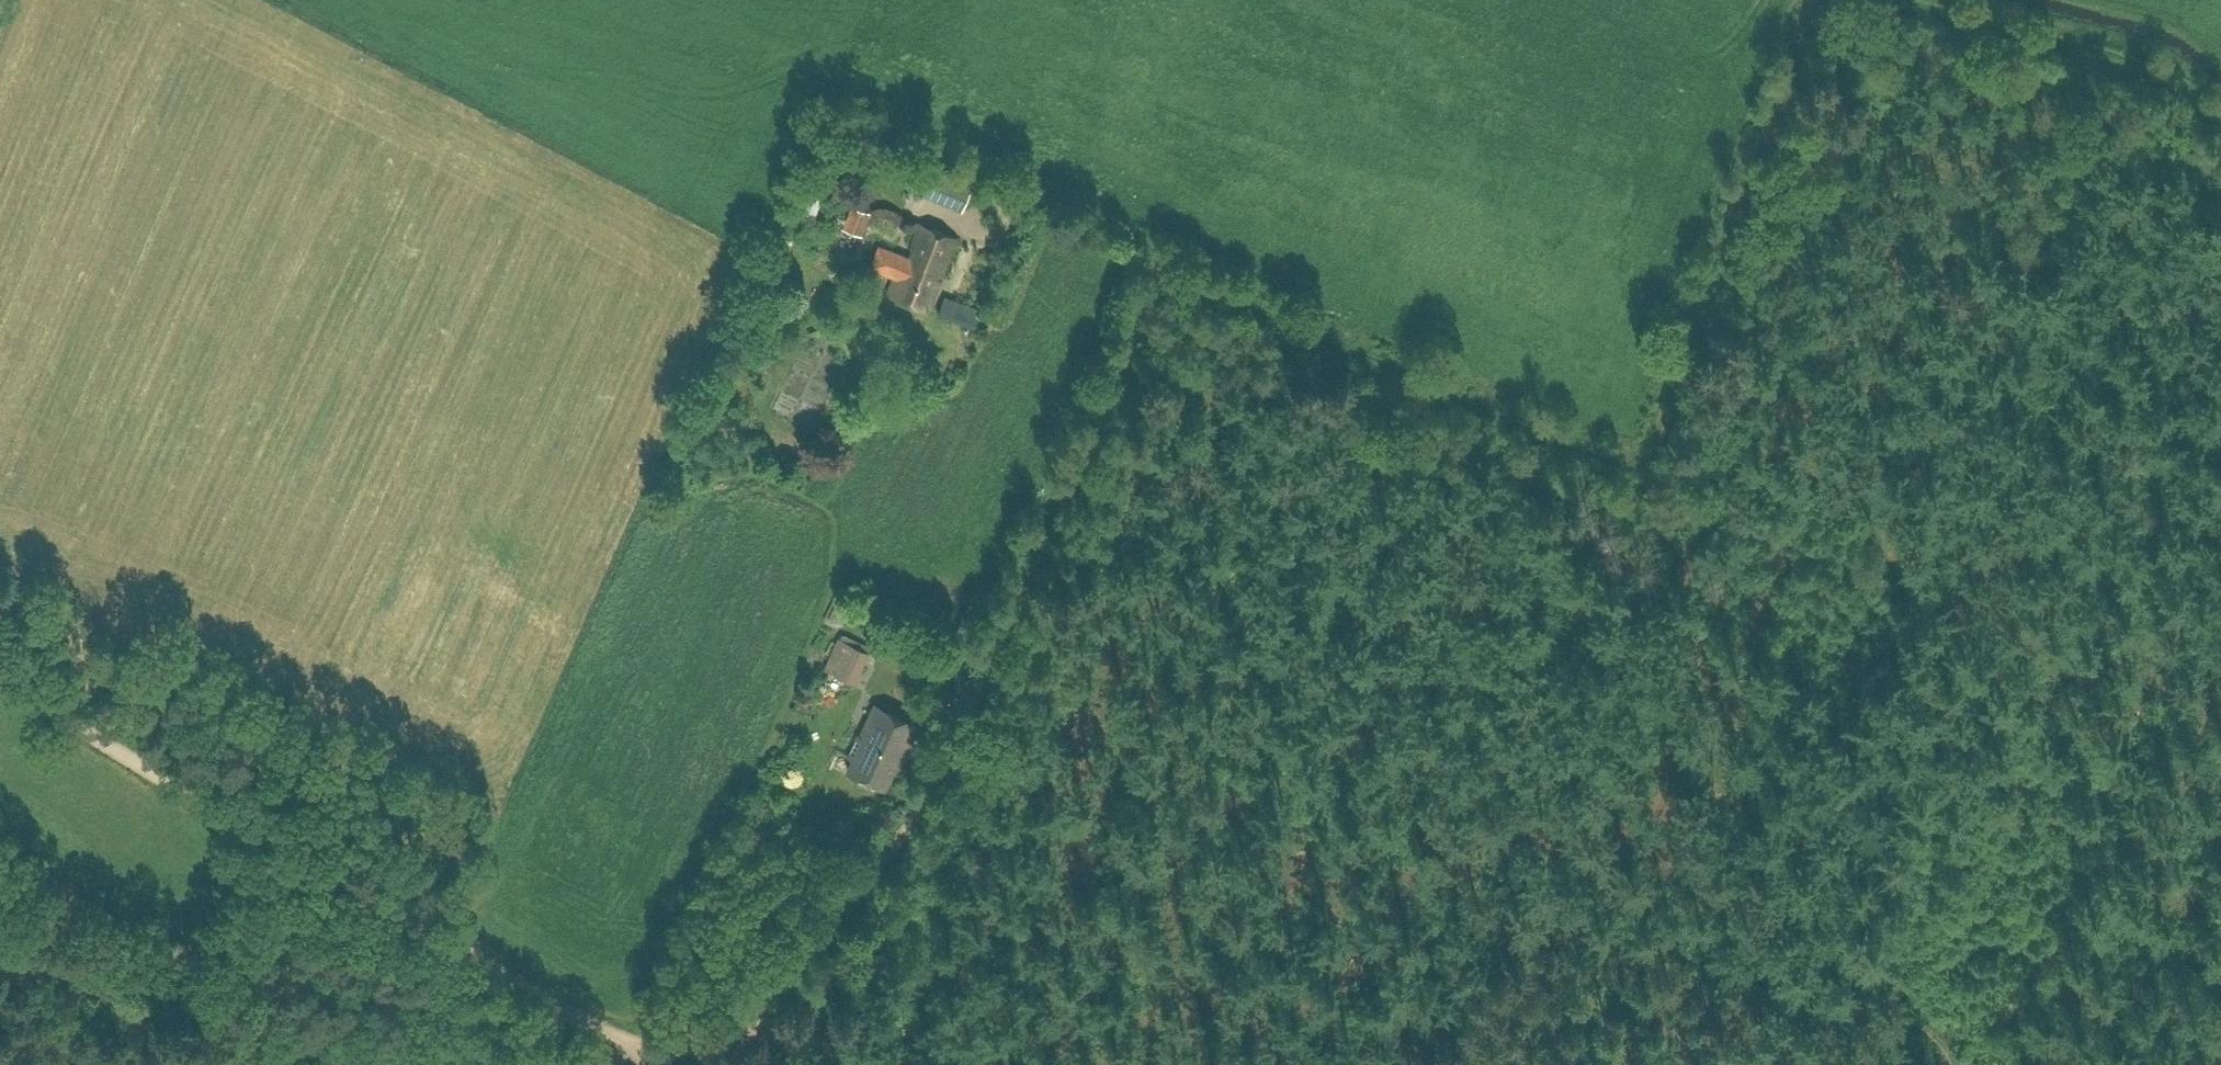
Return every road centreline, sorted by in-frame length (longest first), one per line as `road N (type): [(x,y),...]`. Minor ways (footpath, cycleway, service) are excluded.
road 1 (track): [(686,1039),(784,956),(927,783),(1161,271),(1144,238),(1040,185)]
road 2 (track): [(1161,271),(1634,465),(1810,0)]
road 3 (track): [(0,671),(103,741),(624,1041),(728,1033)]
road 4 (track): [(0,893),(337,1047),(491,1064)]
road 5 (track): [(1921,0),(2152,69),(2220,120)]
road 6 (track): [(728,1033),(795,1038),(878,1064)]

